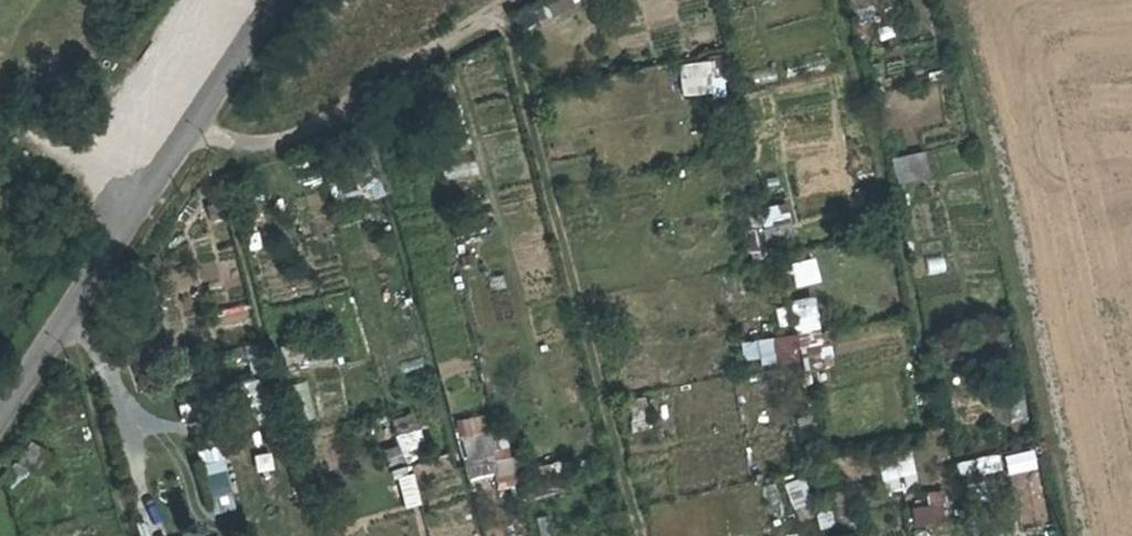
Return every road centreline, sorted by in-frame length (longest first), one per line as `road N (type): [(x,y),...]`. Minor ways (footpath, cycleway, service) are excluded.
road 1 (track): [(942,0),(967,74),(1069,535)]
road 2 (residential): [(287,0),(0,429)]
road 3 (track): [(526,0),(289,143),(242,150),(197,136)]

